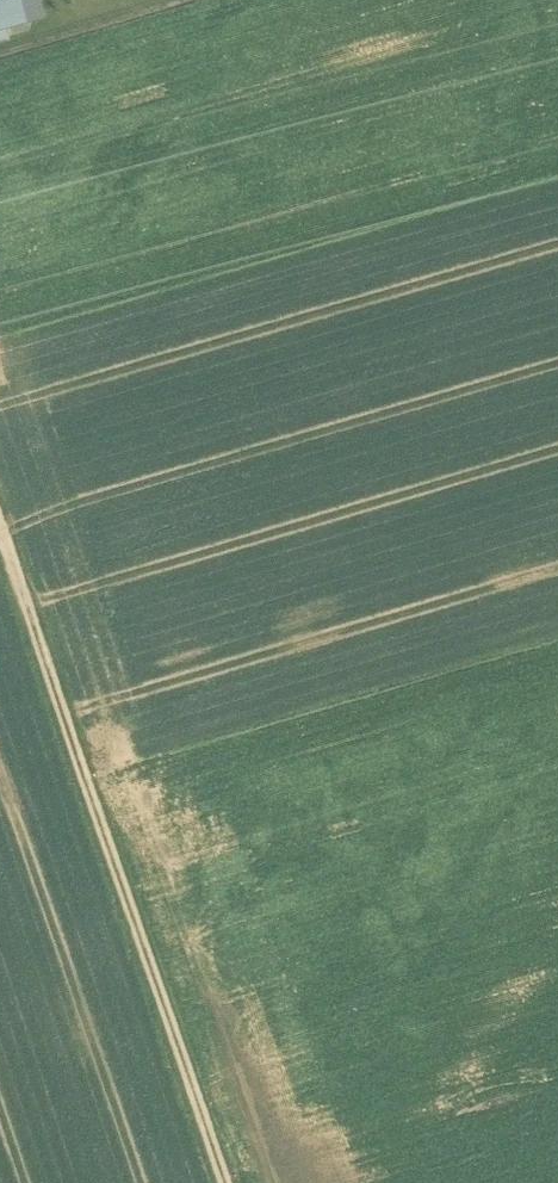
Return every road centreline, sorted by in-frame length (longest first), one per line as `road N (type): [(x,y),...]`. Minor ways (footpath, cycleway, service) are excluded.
road 1 (track): [(0,556),(227,1182)]

